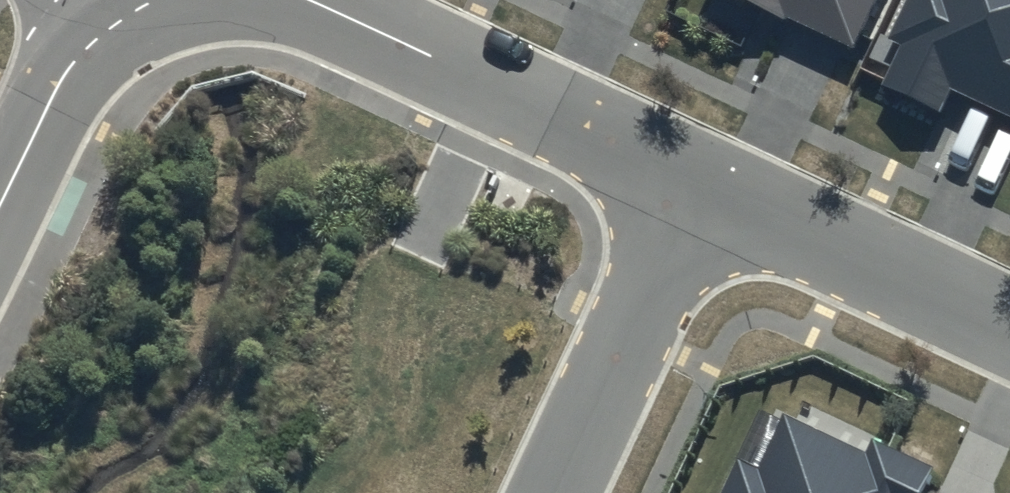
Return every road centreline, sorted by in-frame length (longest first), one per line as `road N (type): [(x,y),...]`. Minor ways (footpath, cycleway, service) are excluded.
road 1 (residential): [(312,0),(692,188)]
road 2 (residential): [(692,188),(1009,336)]
road 3 (residential): [(692,188),(550,492)]
road 4 (residential): [(0,205),(59,85),(120,19)]

